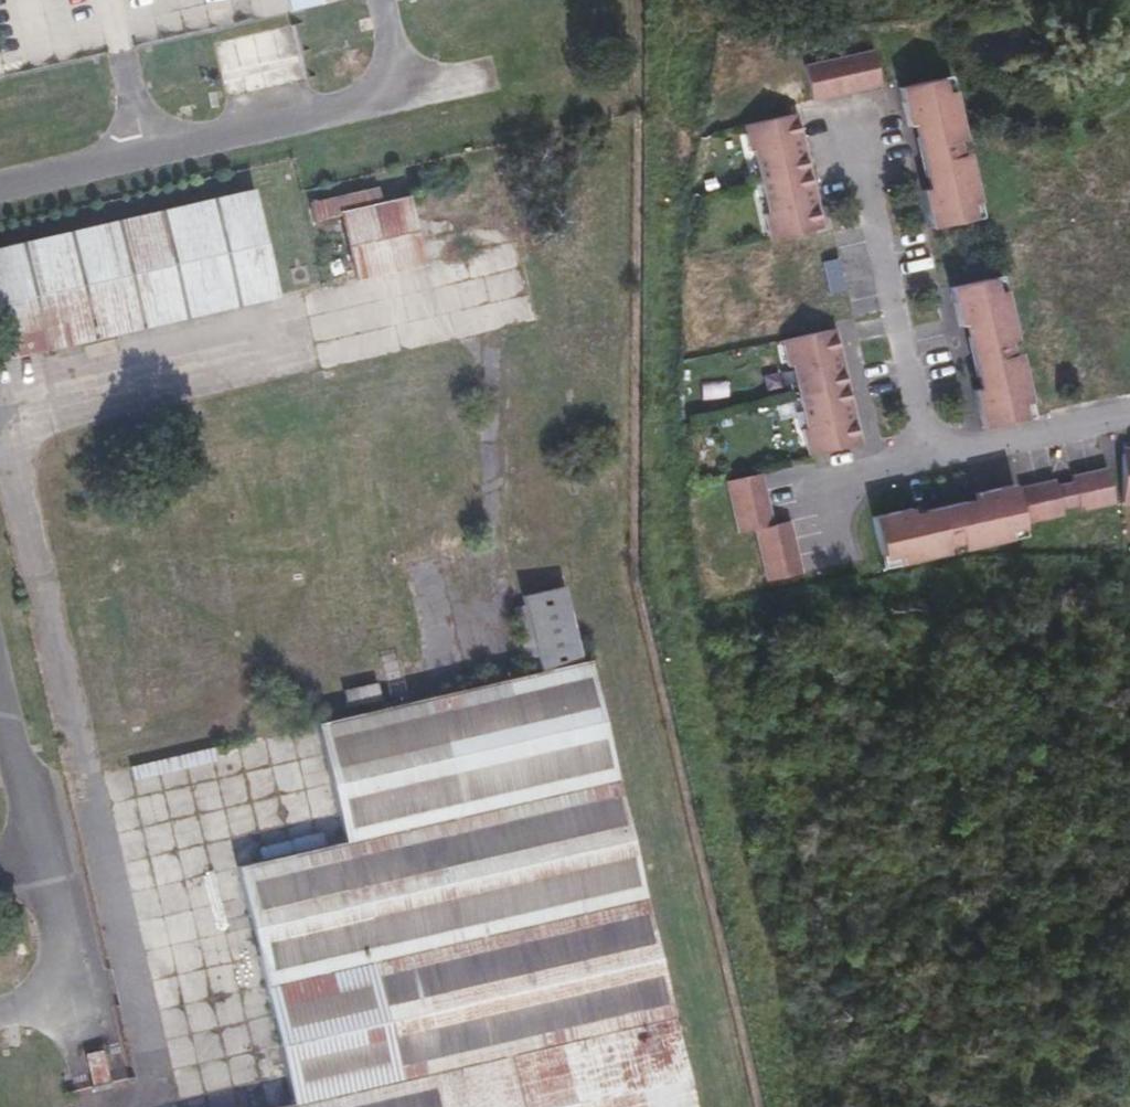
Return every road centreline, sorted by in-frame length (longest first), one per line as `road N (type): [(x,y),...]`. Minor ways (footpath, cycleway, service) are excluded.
road 1 (residential): [(934,463),(864,151)]
road 2 (residential): [(1129,419),(934,463)]

